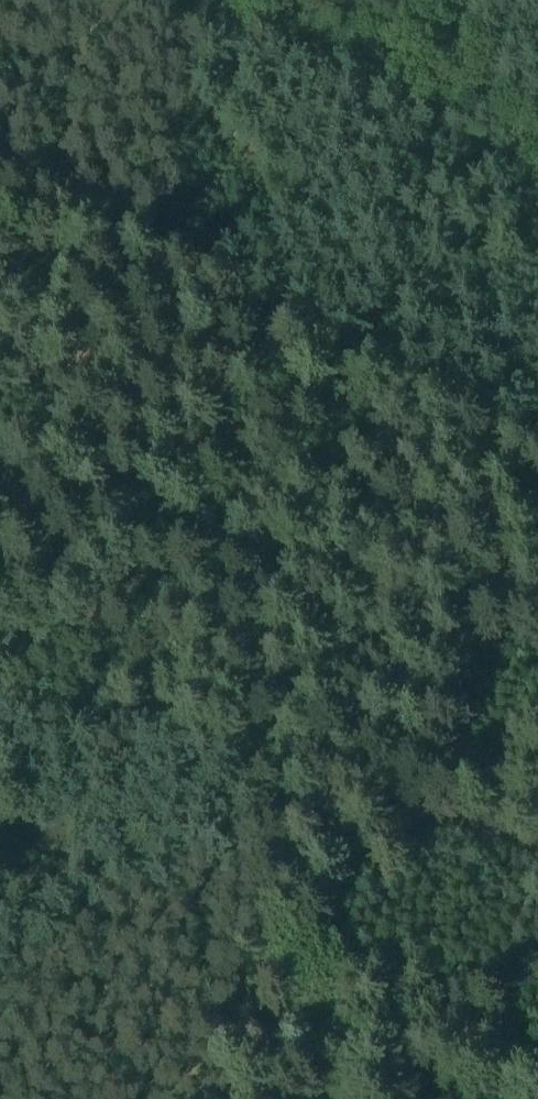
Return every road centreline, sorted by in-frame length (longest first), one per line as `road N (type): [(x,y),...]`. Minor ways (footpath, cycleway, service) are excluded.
road 1 (track): [(537,440),(0,164)]
road 2 (track): [(0,690),(305,766),(537,868)]

